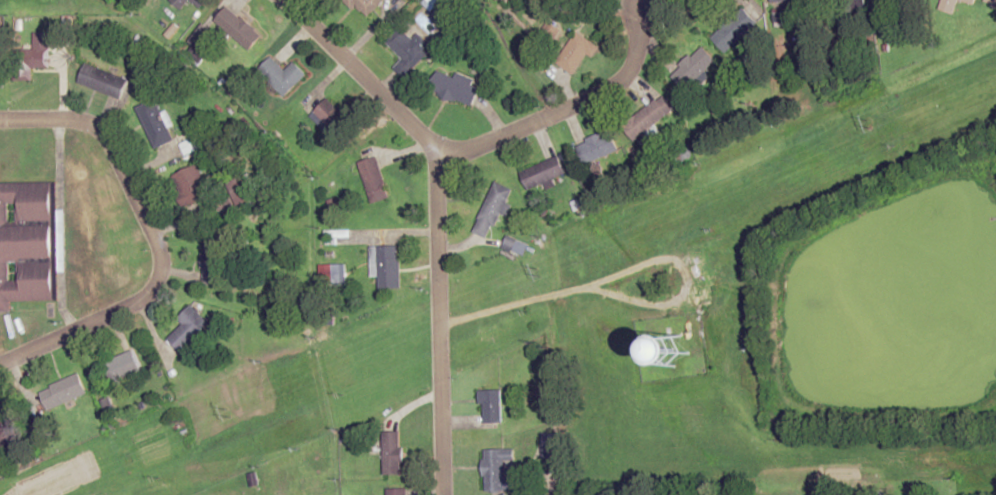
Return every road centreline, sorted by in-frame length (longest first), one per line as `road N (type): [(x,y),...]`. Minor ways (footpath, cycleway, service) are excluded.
road 1 (residential): [(440,494),(438,162),(284,0)]
road 2 (residential): [(0,119),(73,117),(109,133),(162,268),(154,298),(130,318),(0,372)]
road 3 (residential): [(438,162),(616,88),(648,0)]

